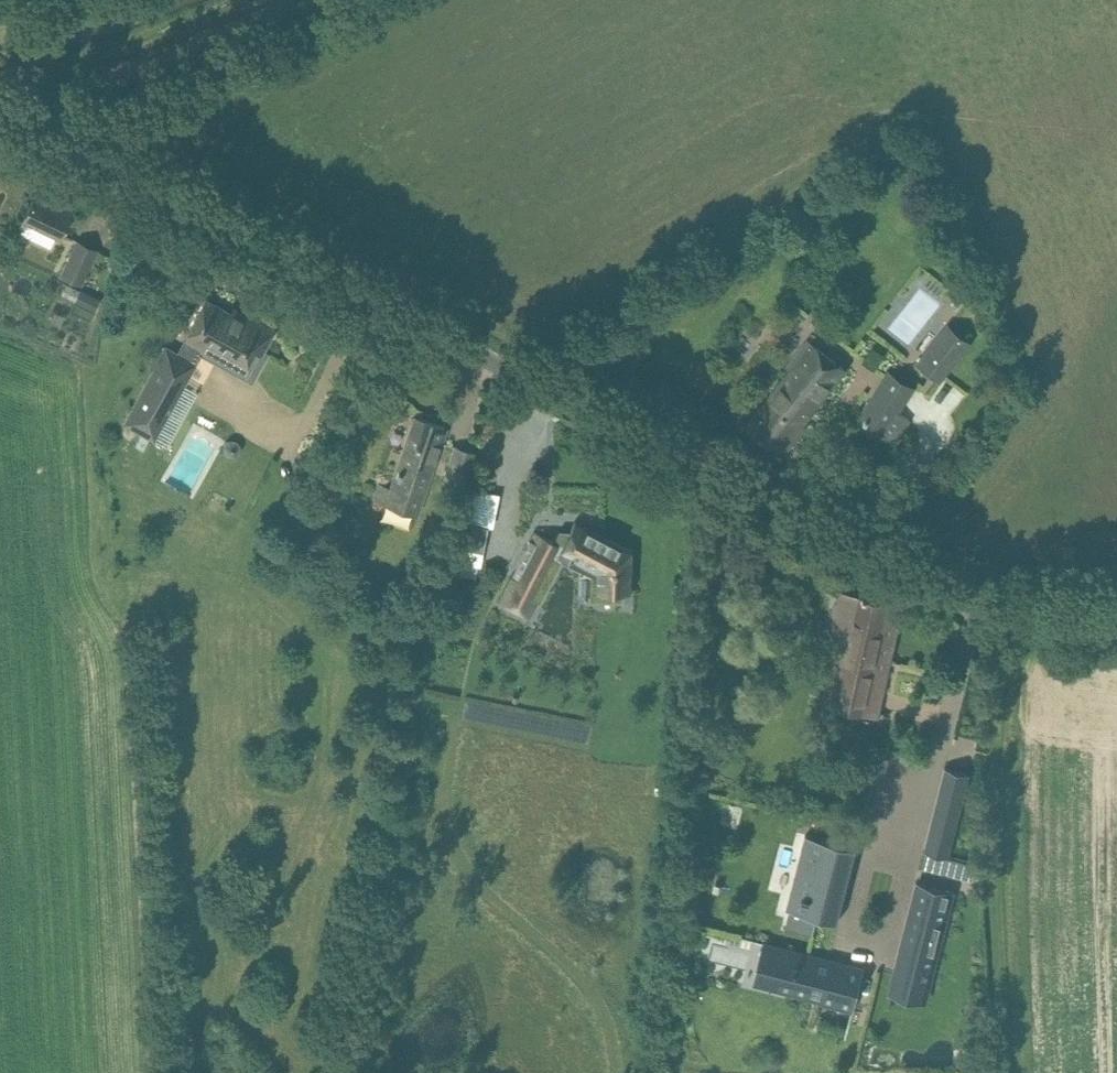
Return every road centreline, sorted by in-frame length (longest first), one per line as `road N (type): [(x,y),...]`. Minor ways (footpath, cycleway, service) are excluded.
road 1 (unclassified): [(967,594),(72,137)]
road 2 (residential): [(967,594),(880,948)]
road 3 (unclassified): [(72,137),(113,79),(309,0)]
road 4 (unclassified): [(1116,614),(967,594)]

